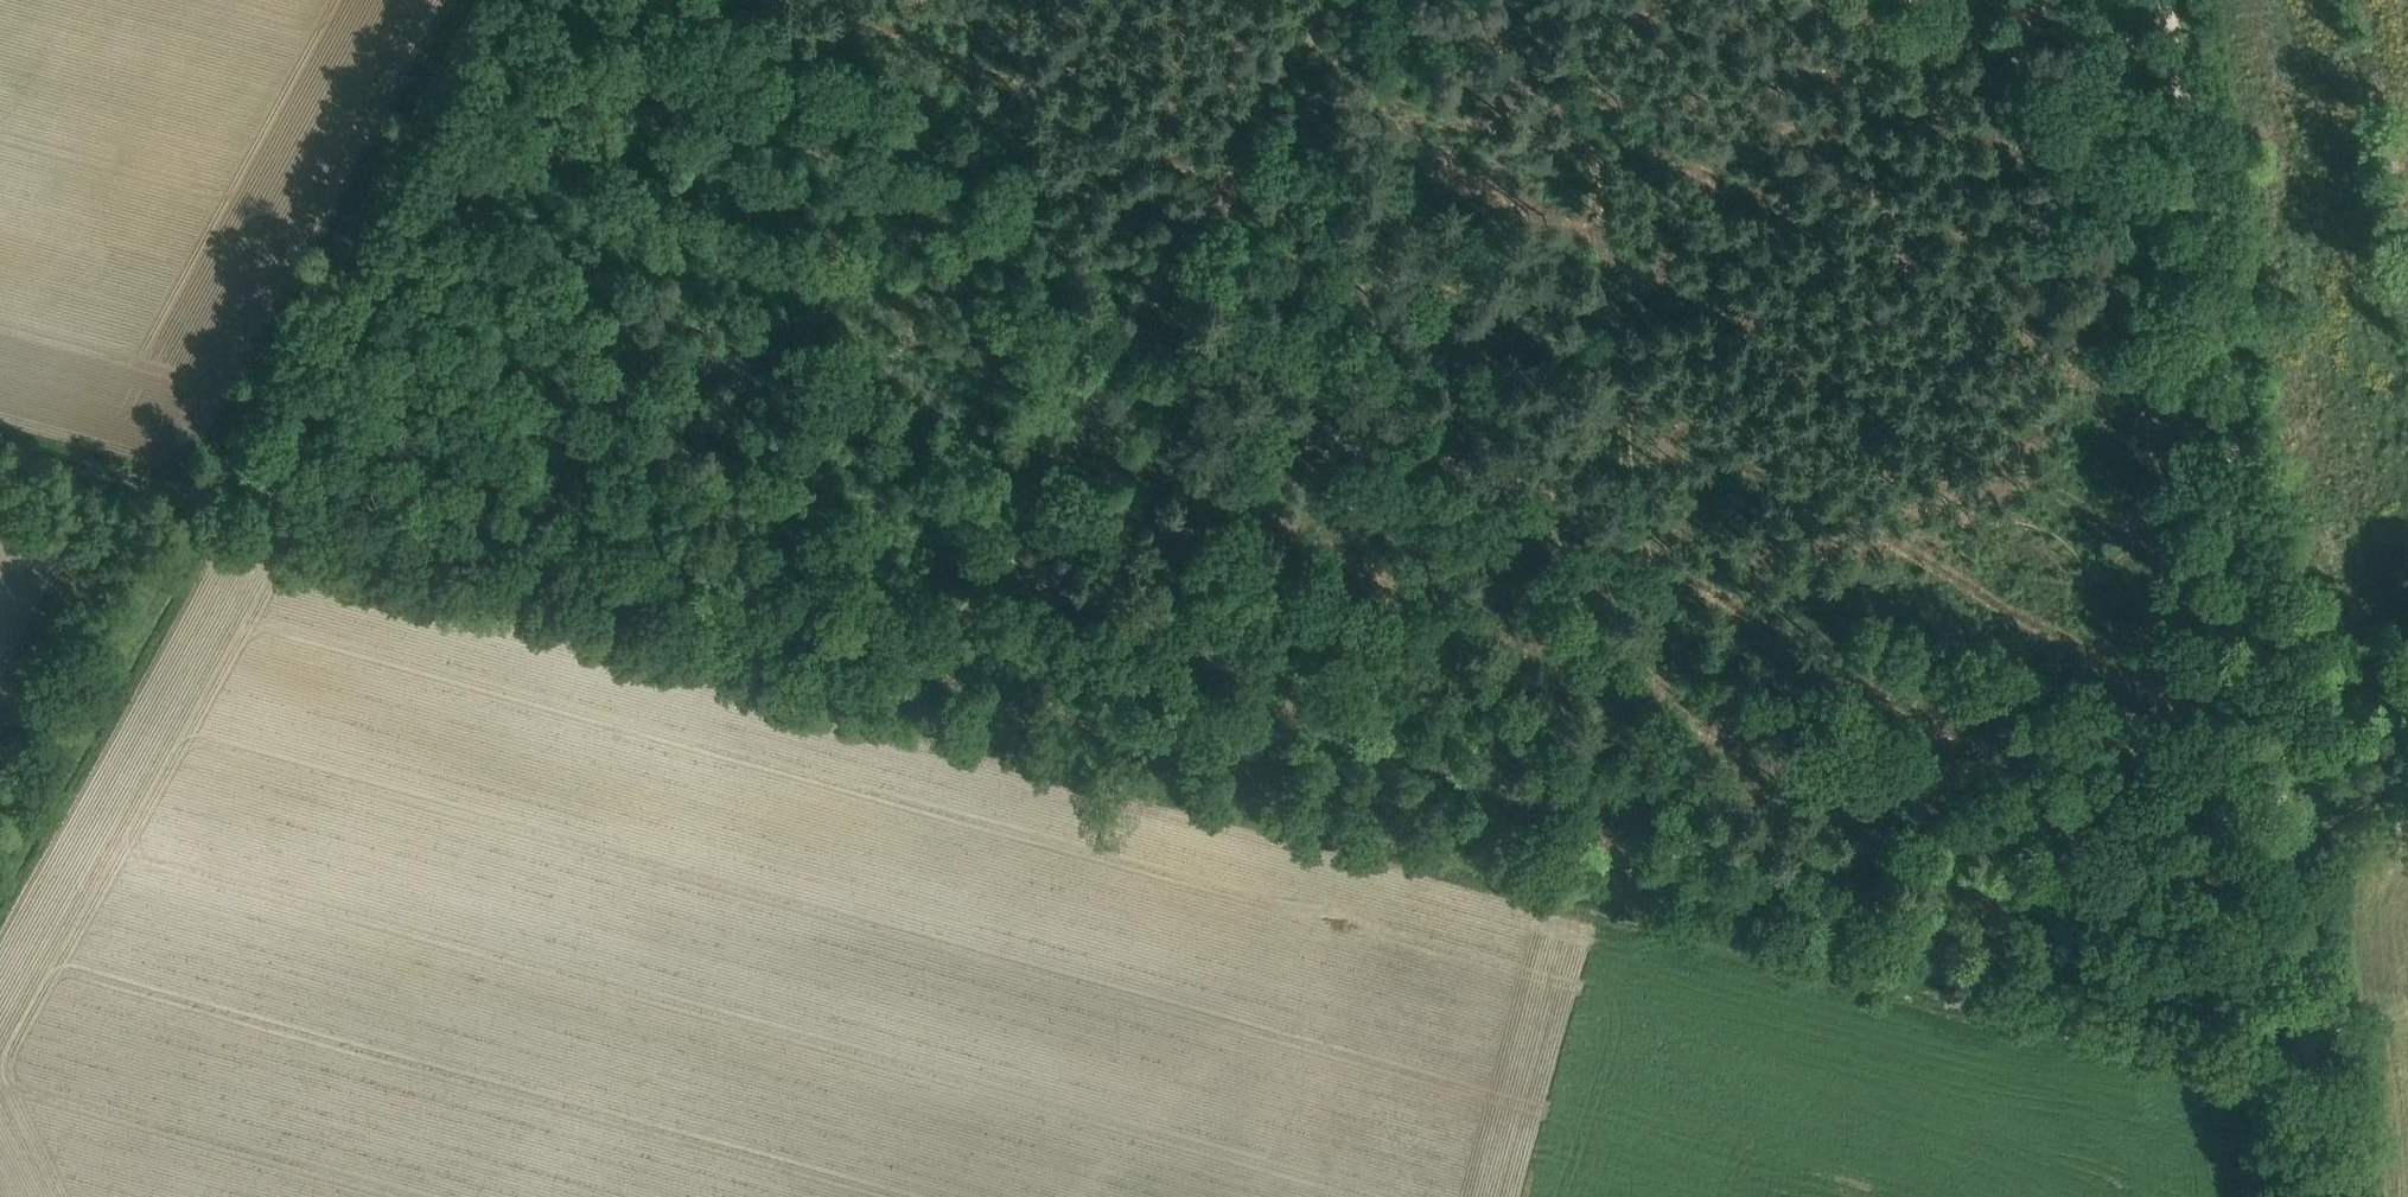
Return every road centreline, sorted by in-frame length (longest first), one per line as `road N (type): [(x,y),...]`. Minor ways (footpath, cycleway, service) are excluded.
road 1 (track): [(2180,0),(2329,1196)]
road 2 (track): [(0,843),(198,496),(454,0)]
road 3 (track): [(0,444),(198,496)]

